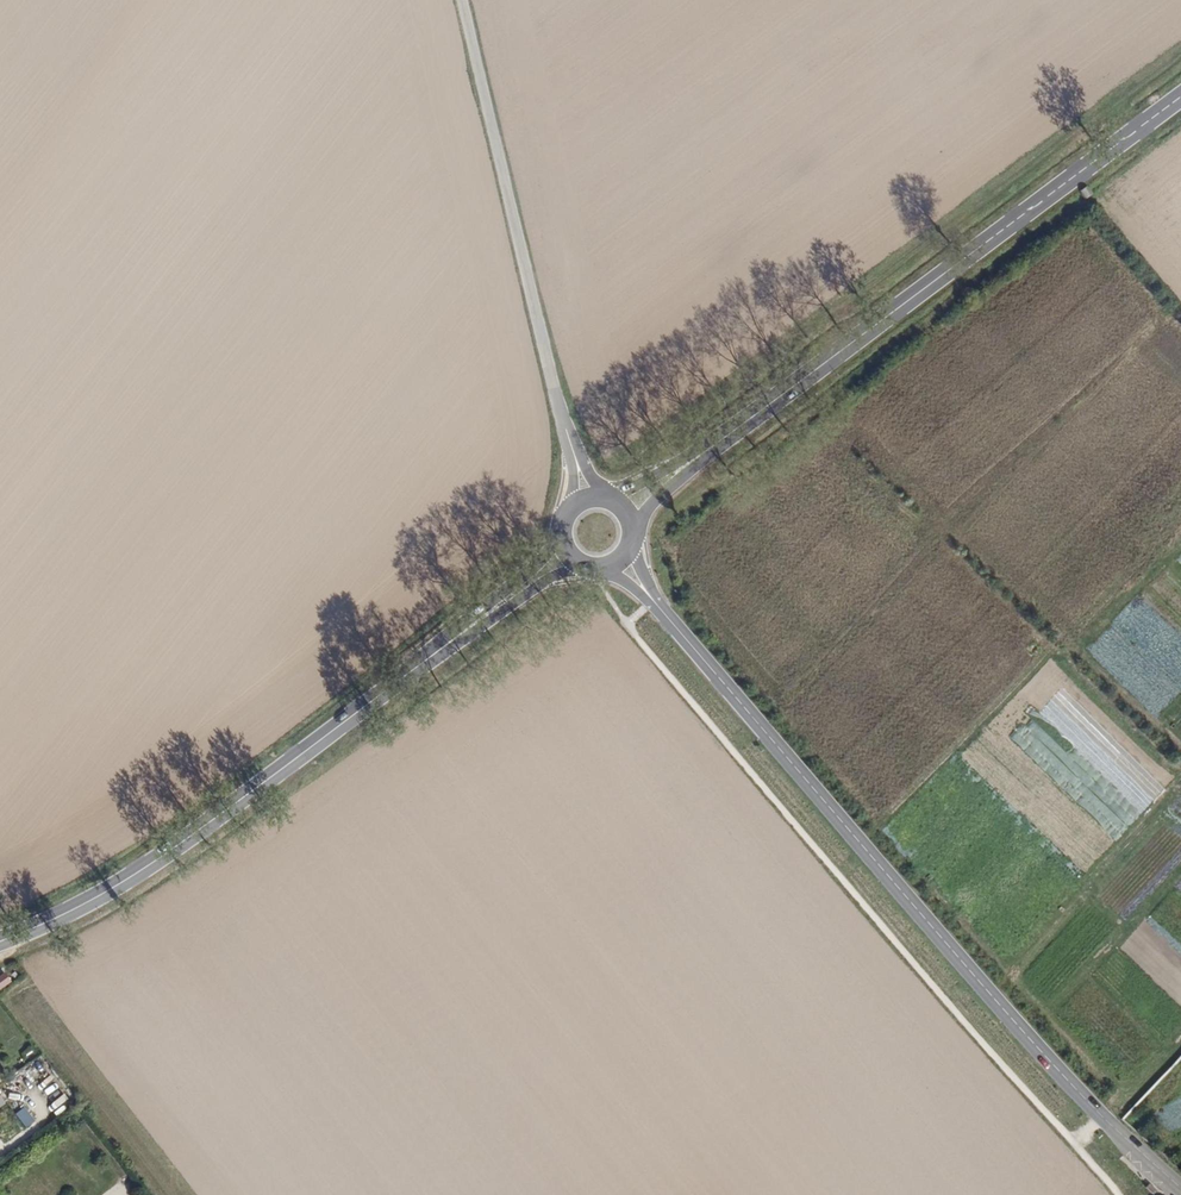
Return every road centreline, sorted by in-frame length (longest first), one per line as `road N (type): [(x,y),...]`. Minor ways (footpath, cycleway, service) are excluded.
road 1 (secondary): [(1180,1188),(1041,1052),(647,592)]
road 2 (secondary): [(0,945),(119,888),(199,835),(532,579)]
road 3 (secondary): [(683,465),(1180,97)]
road 4 (unclassified): [(464,0),(575,456)]

